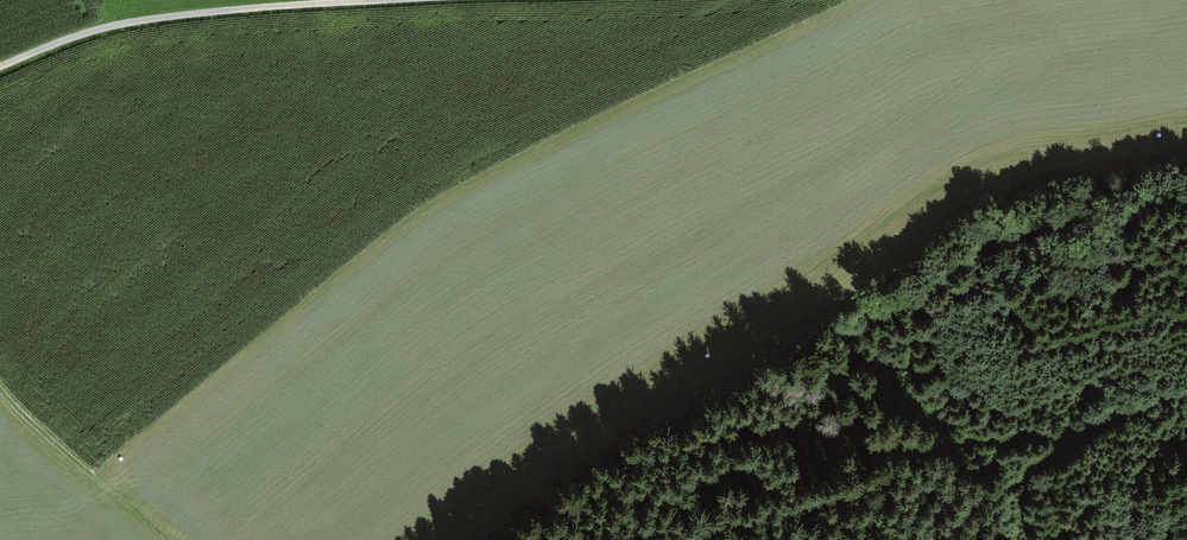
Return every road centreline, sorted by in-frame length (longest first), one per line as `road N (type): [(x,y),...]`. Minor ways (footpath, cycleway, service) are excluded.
road 1 (unclassified): [(0,68),(69,38),(136,23),(409,0)]
road 2 (track): [(952,539),(1082,432),(1186,384)]
road 3 (track): [(165,539),(0,387)]

